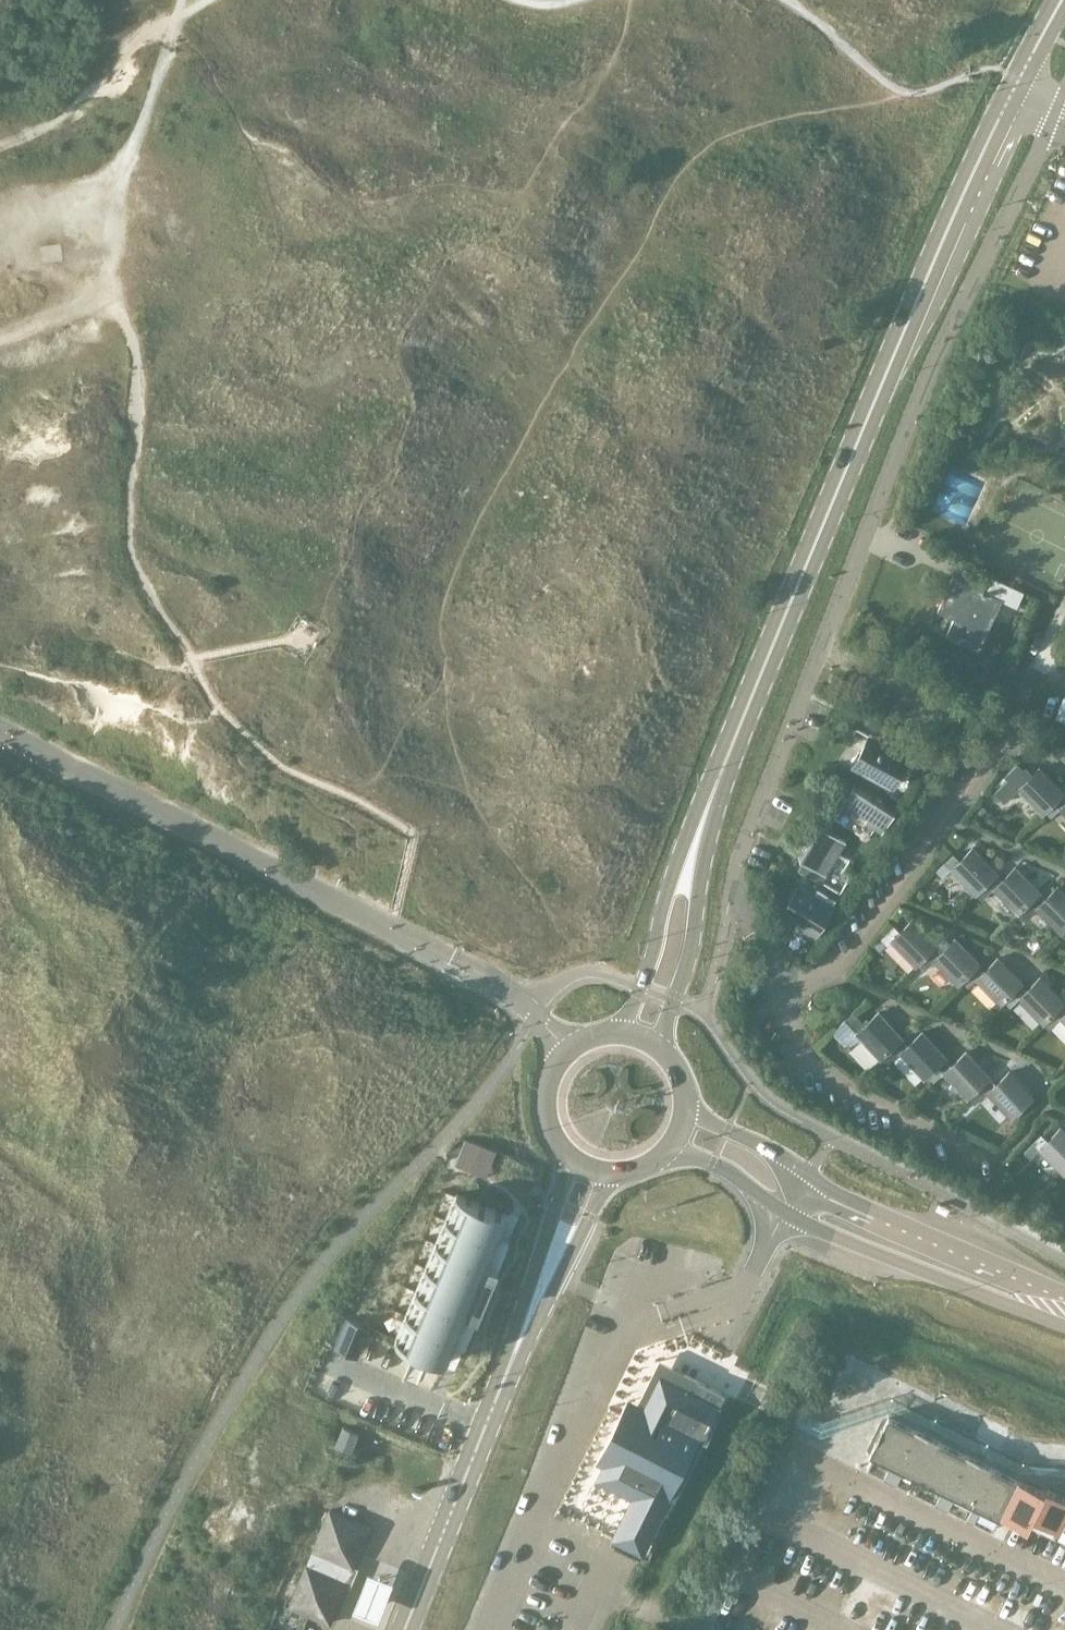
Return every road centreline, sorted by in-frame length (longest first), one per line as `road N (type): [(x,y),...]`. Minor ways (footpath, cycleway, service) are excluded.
road 1 (secondary): [(638,1035),(668,957),(703,810),(1016,81)]
road 2 (unclassified): [(730,890),(937,349),(1054,111),(1016,81)]
road 3 (secondary): [(405,1629),(582,1167)]
road 4 (unclassified): [(394,931),(0,731)]
road 5 (tertiary): [(667,1146),(790,1218),(1064,1327)]
road 6 (tertiary): [(1064,1294),(869,1208),(683,1105)]
road 7 (secondary): [(563,1048),(543,1077),(540,1112),(554,1145),(582,1167)]

